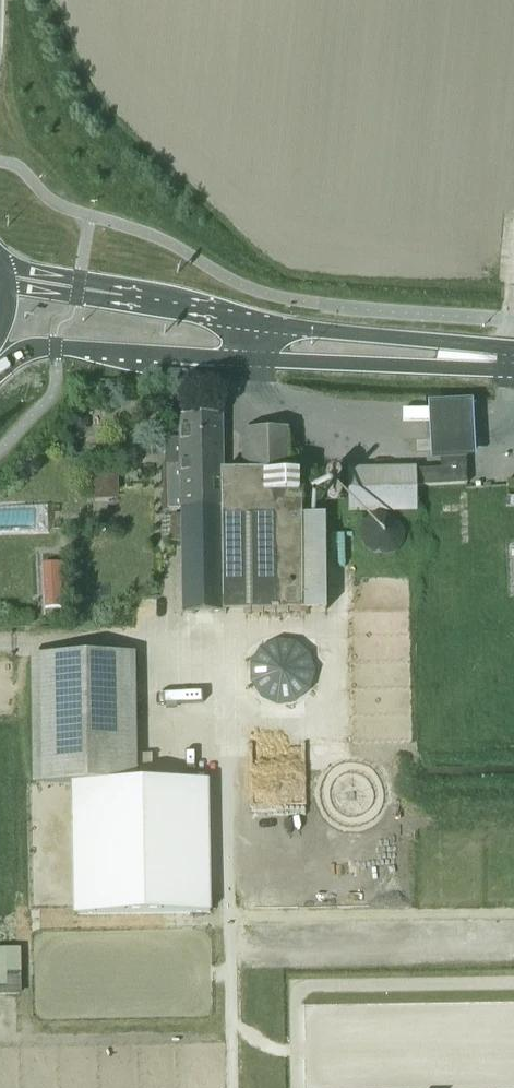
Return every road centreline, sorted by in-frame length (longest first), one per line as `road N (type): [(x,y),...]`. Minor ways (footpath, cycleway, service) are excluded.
road 1 (secondary): [(0,370),(38,348),(420,366),(513,361)]
road 2 (secondary): [(513,359),(131,296)]
road 3 (secondary): [(131,296),(0,262)]
road 4 (secondary): [(131,296),(7,287)]

